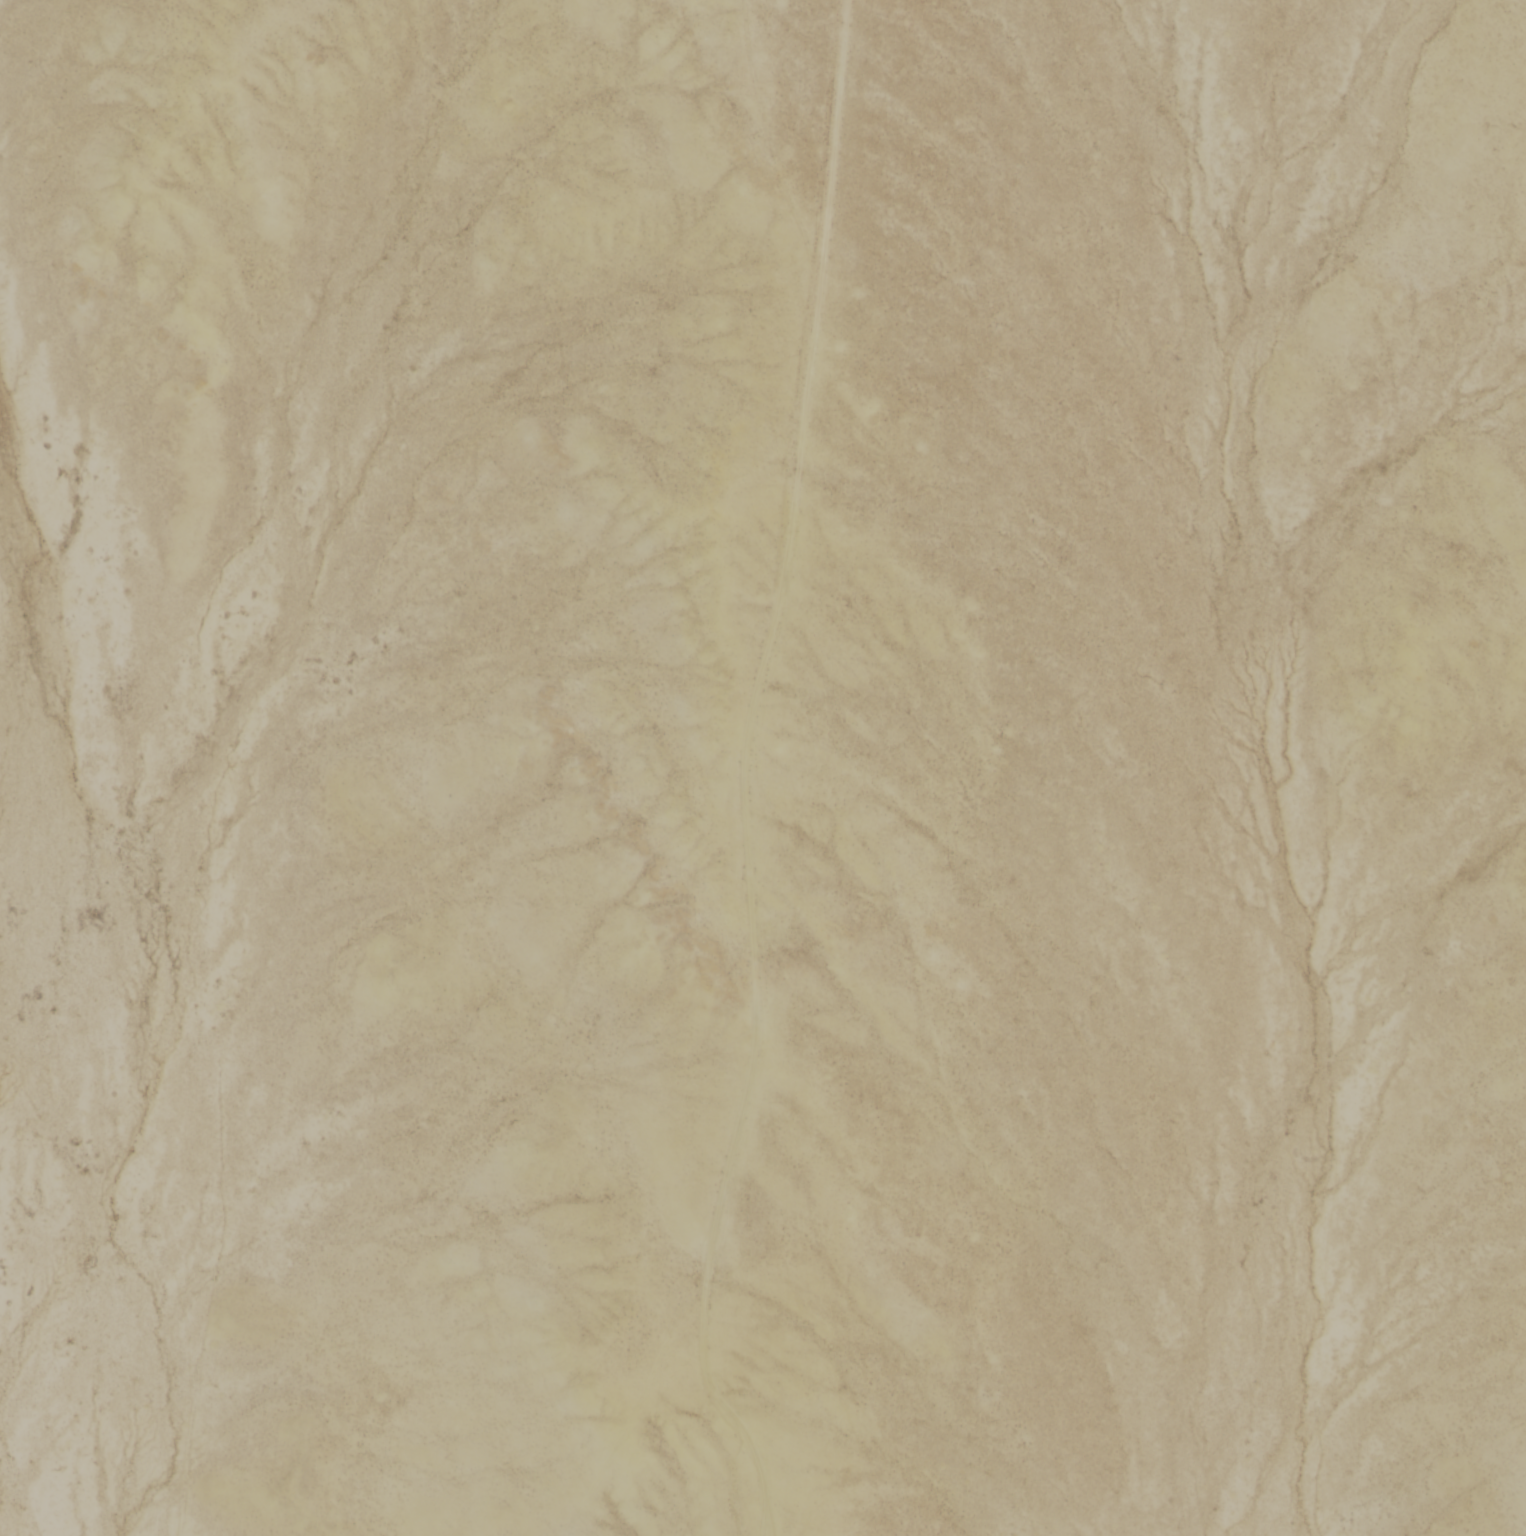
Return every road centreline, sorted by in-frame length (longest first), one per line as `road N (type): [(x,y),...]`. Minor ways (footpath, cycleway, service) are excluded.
road 1 (track): [(828,0),(783,479),(724,697),(714,851),(745,947),(751,1117),(719,1208),(724,1420),(766,1535)]

